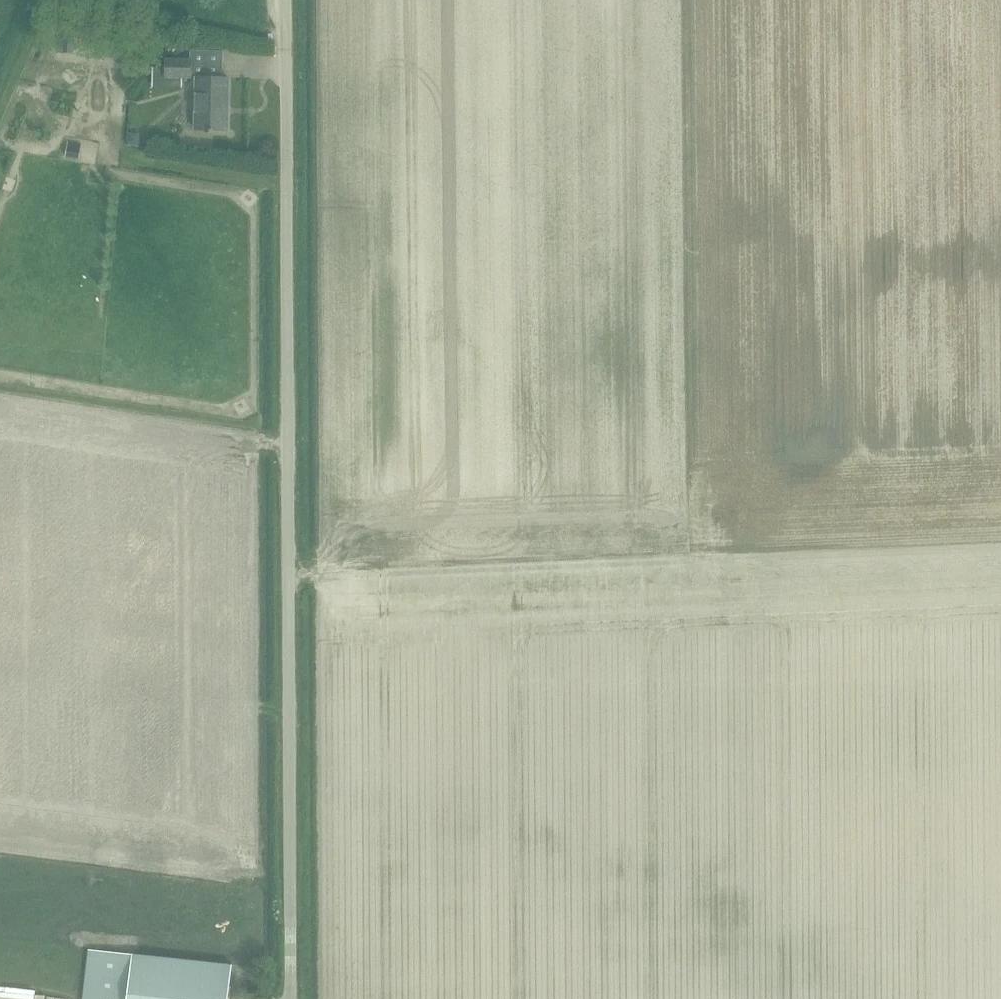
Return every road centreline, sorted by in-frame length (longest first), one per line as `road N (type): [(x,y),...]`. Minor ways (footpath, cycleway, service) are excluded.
road 1 (unclassified): [(288,998),(284,0)]

